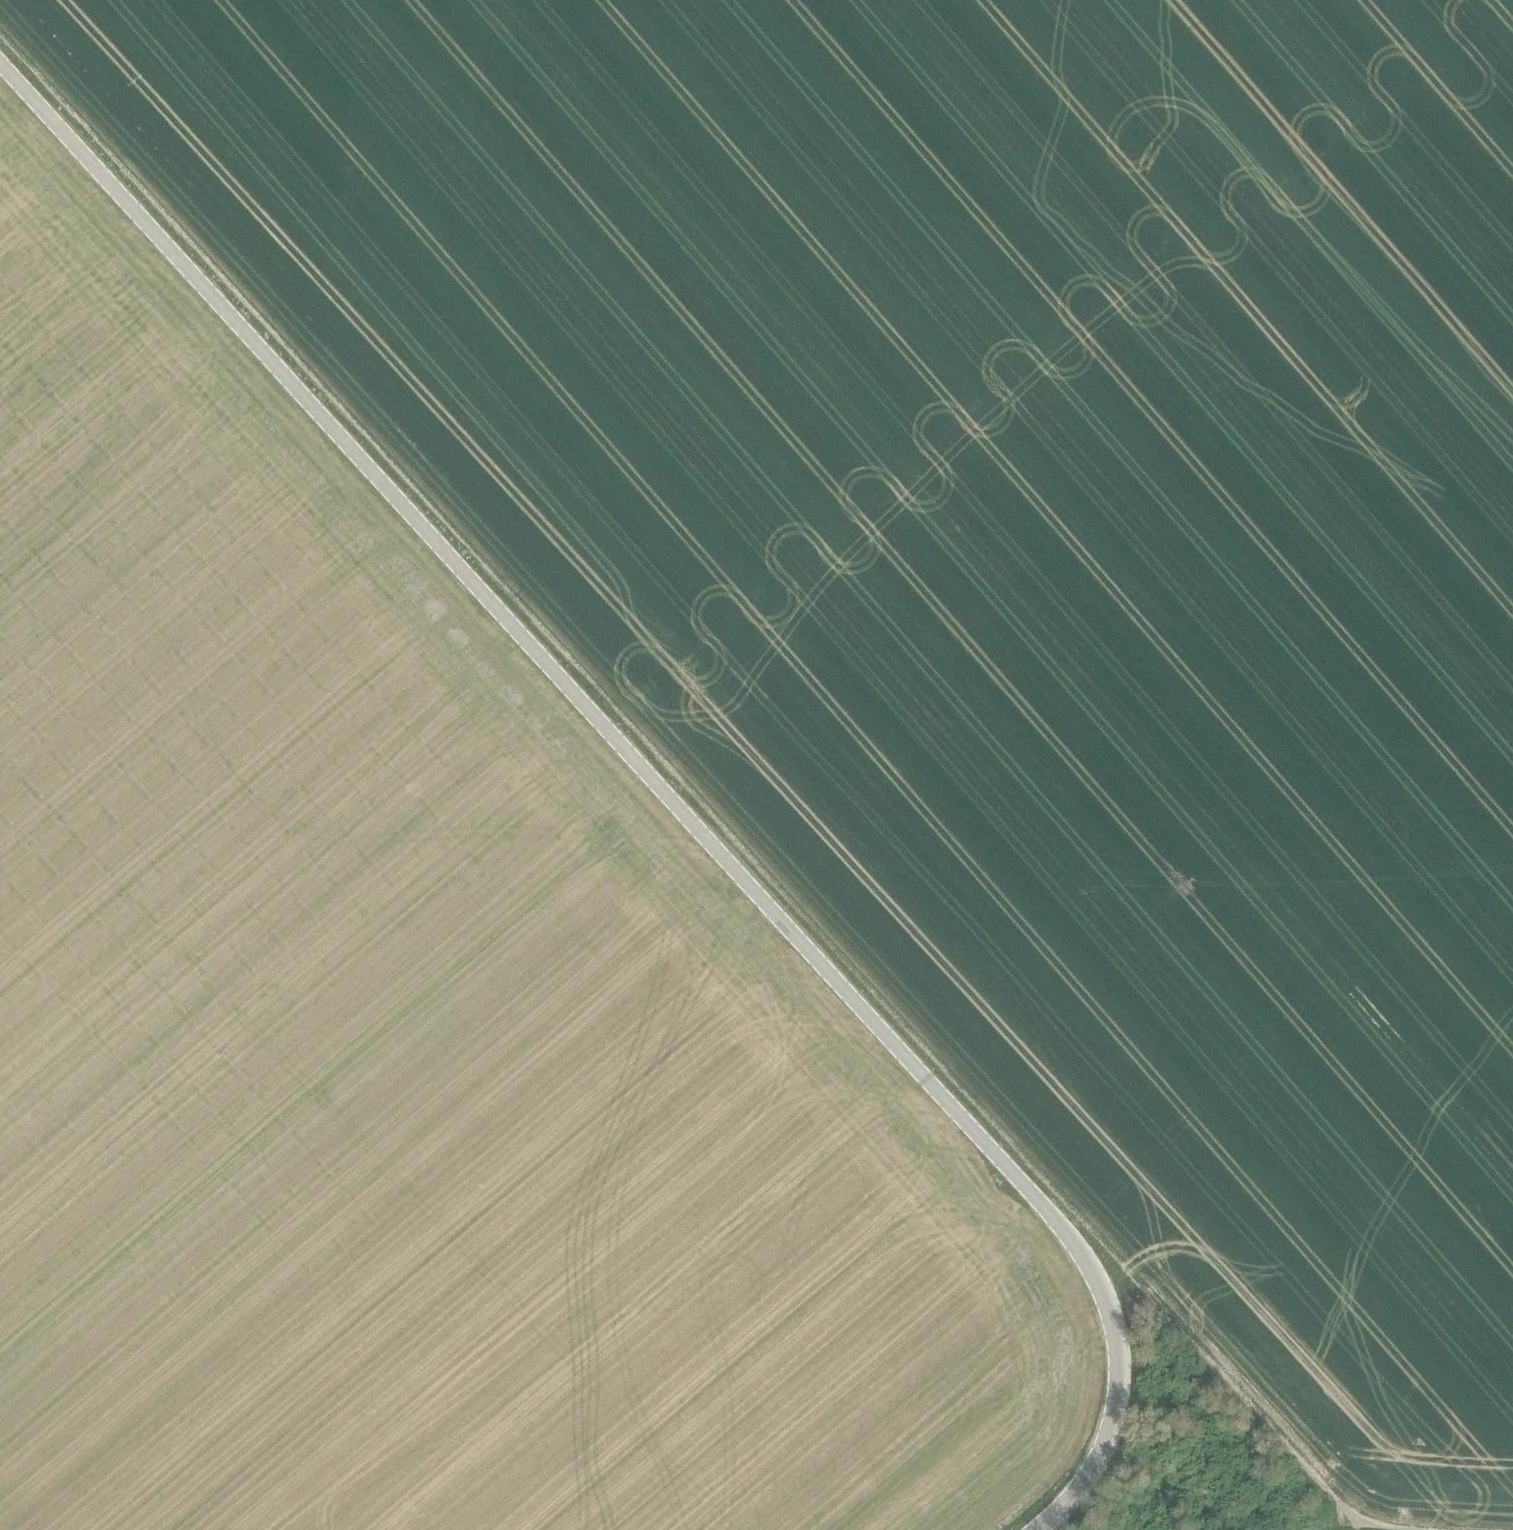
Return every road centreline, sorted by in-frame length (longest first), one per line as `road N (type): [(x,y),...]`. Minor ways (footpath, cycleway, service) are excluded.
road 1 (unclassified): [(1041,1529),(1103,1459),(1123,1362),(1115,1318),(1071,1239),(0,64)]

